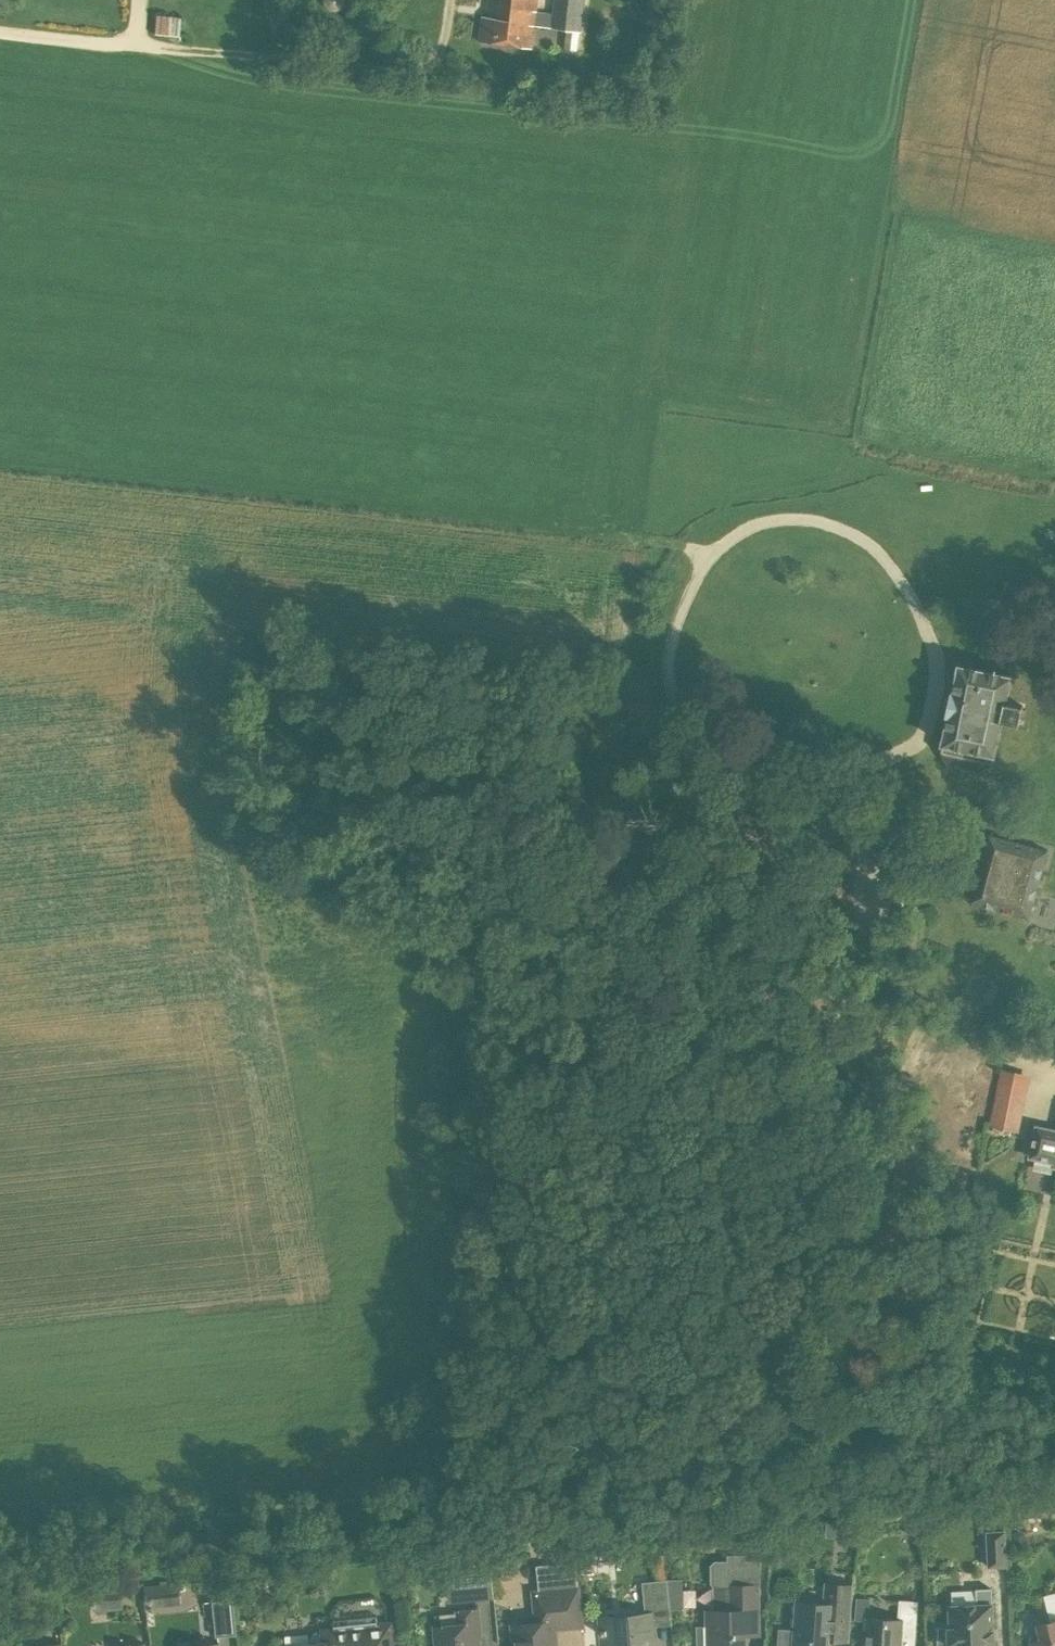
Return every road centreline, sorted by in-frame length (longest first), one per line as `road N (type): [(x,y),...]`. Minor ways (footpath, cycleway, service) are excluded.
road 1 (track): [(831,1486),(0,1572)]
road 2 (track): [(0,32),(428,62),(447,29),(452,0)]
road 3 (track): [(1054,1463),(831,1486)]

